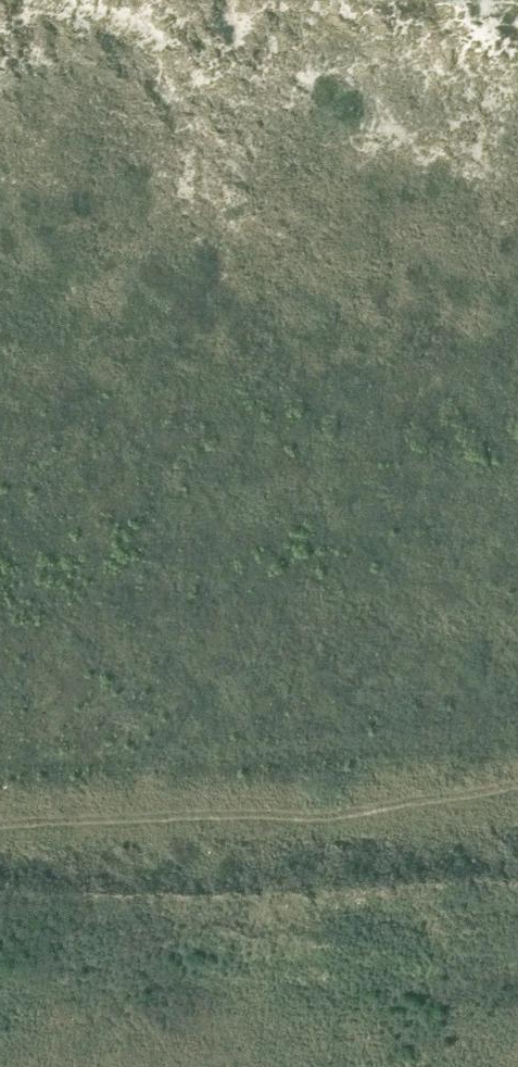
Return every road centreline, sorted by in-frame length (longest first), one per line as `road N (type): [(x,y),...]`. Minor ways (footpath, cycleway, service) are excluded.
road 1 (track): [(517,779),(352,811),(0,828)]

